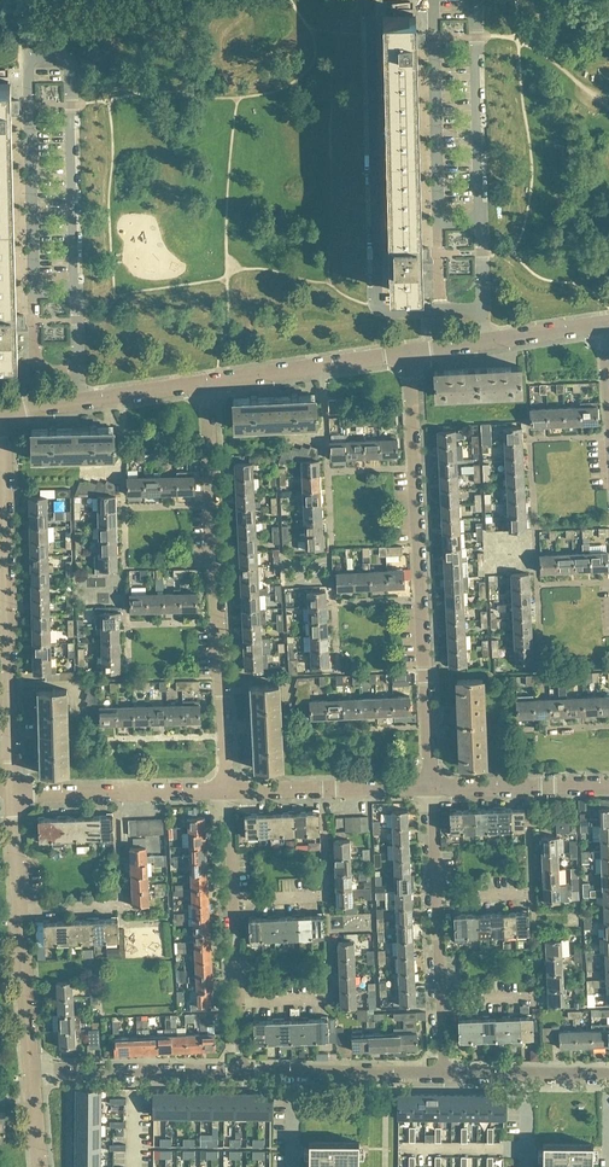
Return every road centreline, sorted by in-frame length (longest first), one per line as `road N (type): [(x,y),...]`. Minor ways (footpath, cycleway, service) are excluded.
road 1 (residential): [(428,788),(409,353)]
road 2 (residential): [(228,791),(207,381)]
road 3 (residential): [(438,1073),(440,940),(428,788)]
road 4 (residential): [(241,1071),(228,791)]
road 5 (residential): [(12,790),(228,791)]
road 6 (residential): [(241,1071),(32,1067)]
road 7 (residential): [(2,412),(207,381)]
road 8 (residential): [(207,381),(409,353)]
road 9 (residential): [(228,791),(428,788)]
road 10 (residential): [(438,1073),(241,1071)]
road 11 (residential): [(409,353),(603,323)]
road 12 (residential): [(428,788),(608,784)]
road 13 (residential): [(608,1076),(438,1073)]
road 14 (residential): [(24,951),(12,790)]
road 15 (residential): [(8,652),(4,504)]
road 16 (residential): [(12,790),(8,652)]

